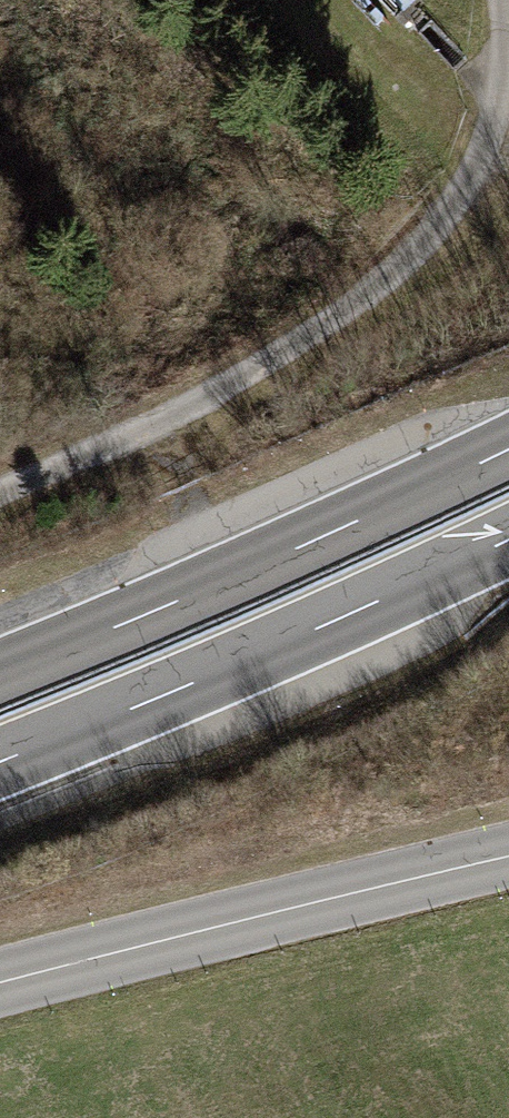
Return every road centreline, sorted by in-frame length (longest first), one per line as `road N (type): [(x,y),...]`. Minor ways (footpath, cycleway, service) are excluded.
road 1 (track): [(506,0),(505,69),(481,154),(454,202),(400,263),(291,346),(0,492)]
road 2 (trunk): [(508,449),(0,674)]
road 3 (trunk): [(0,762),(508,539)]
road 4 (unclassified): [(0,983),(508,856)]

